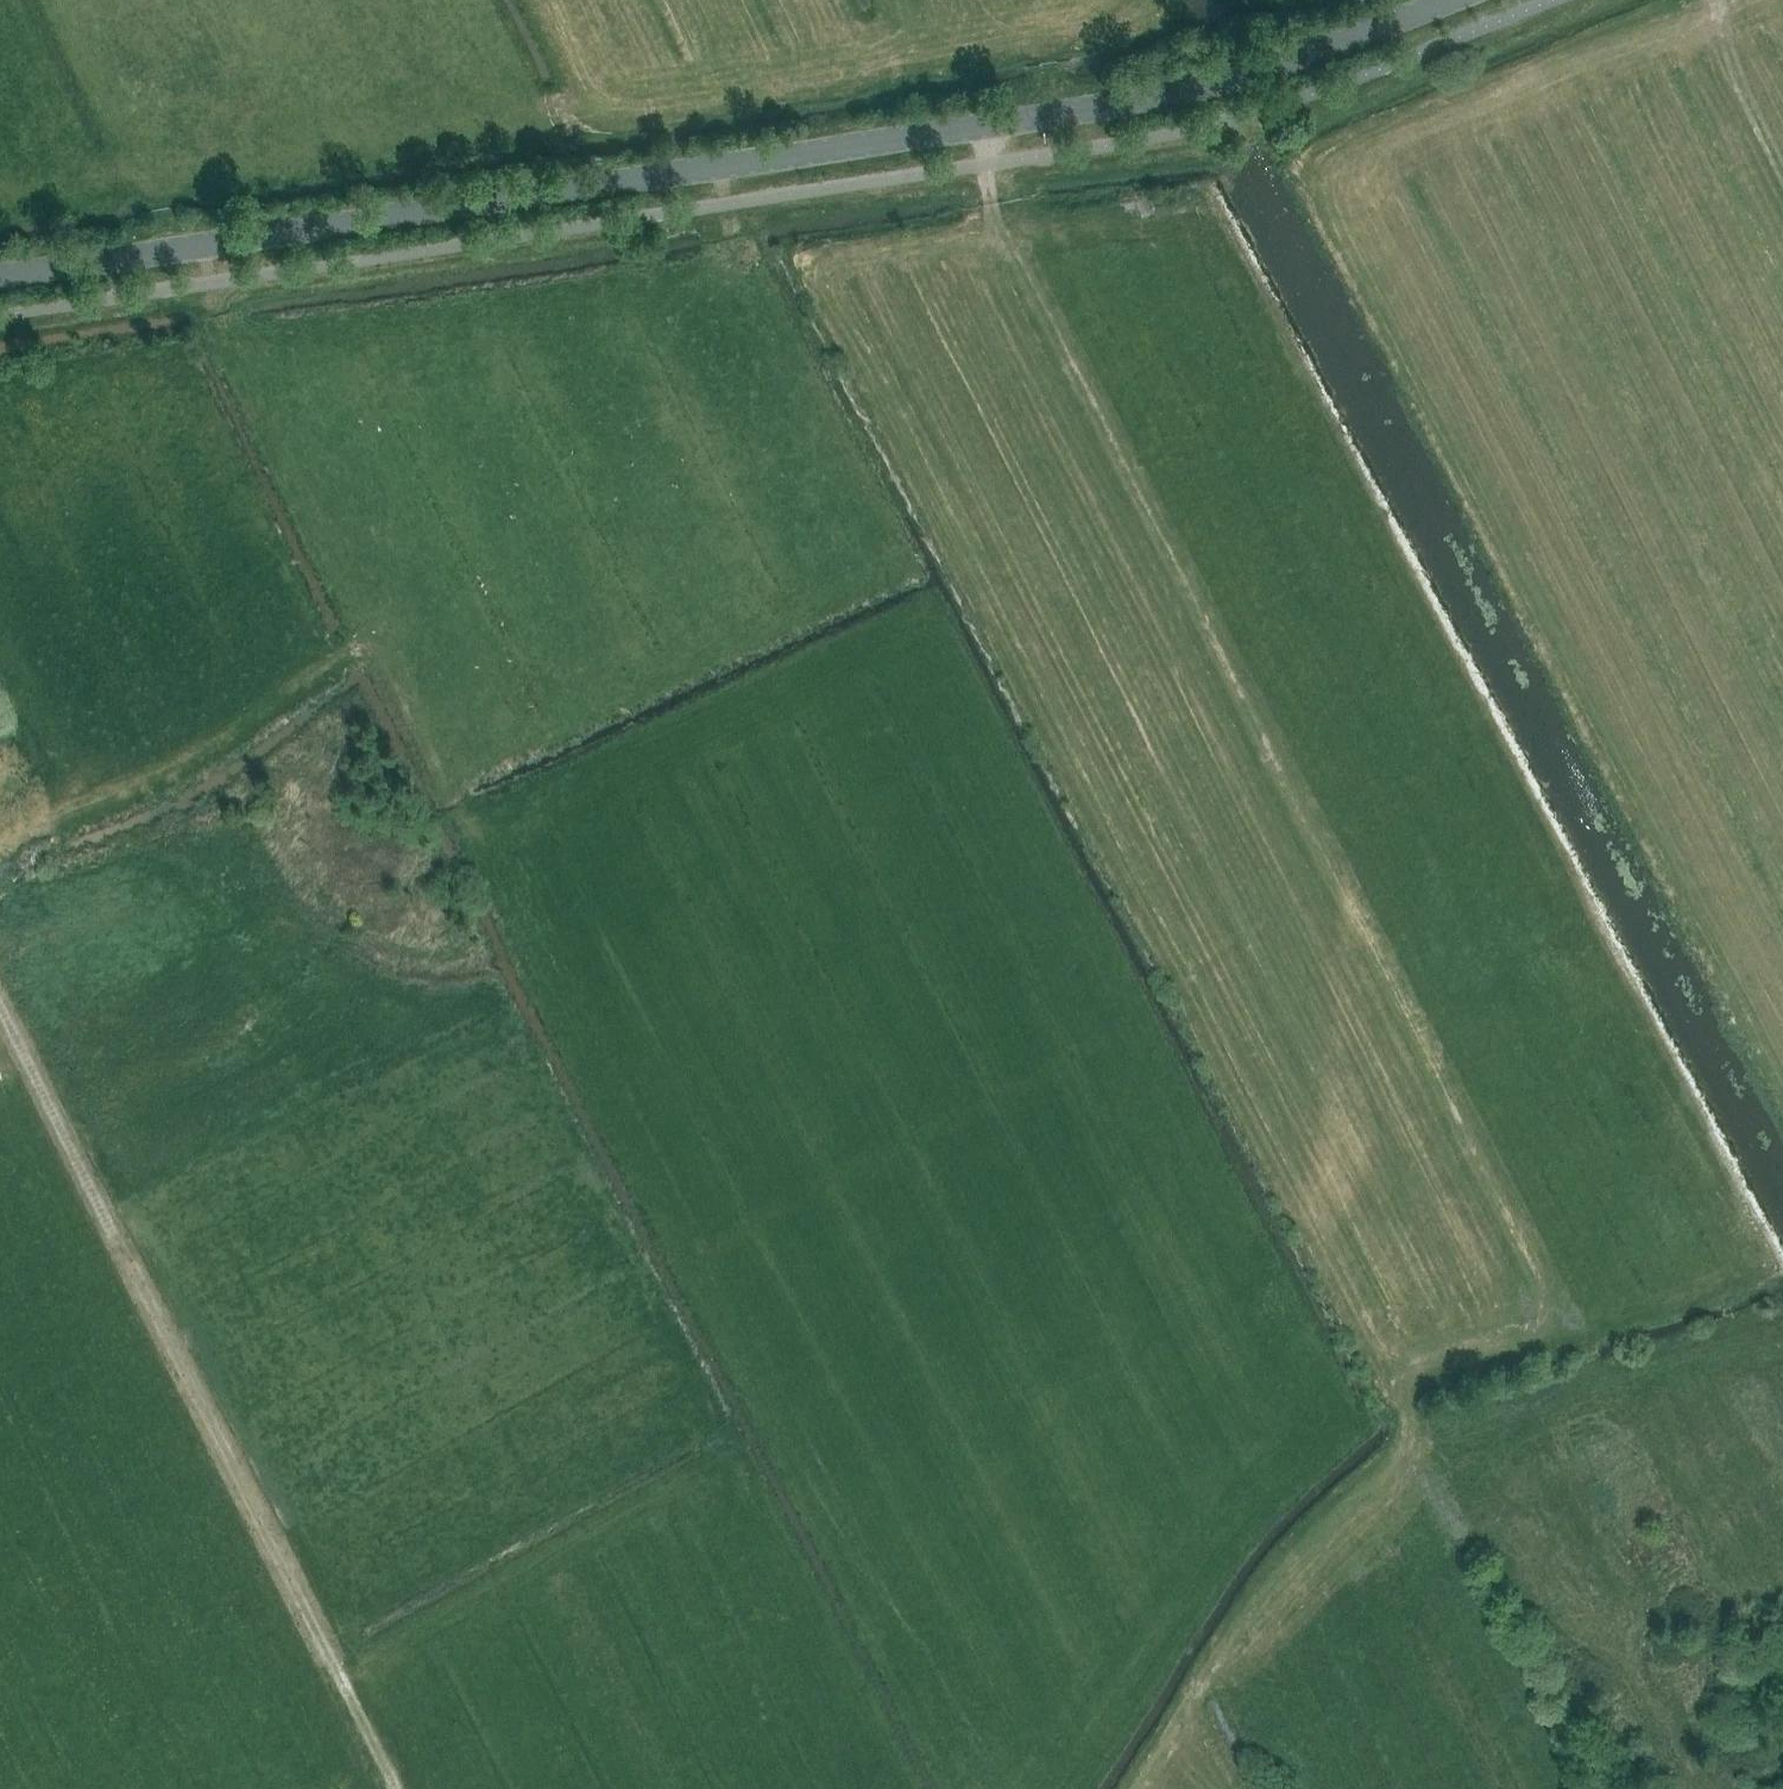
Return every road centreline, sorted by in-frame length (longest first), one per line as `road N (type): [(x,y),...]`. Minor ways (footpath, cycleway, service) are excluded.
road 1 (tertiary): [(0,277),(1064,113),(1254,72)]
road 2 (tertiary): [(1451,0),(1254,72)]

